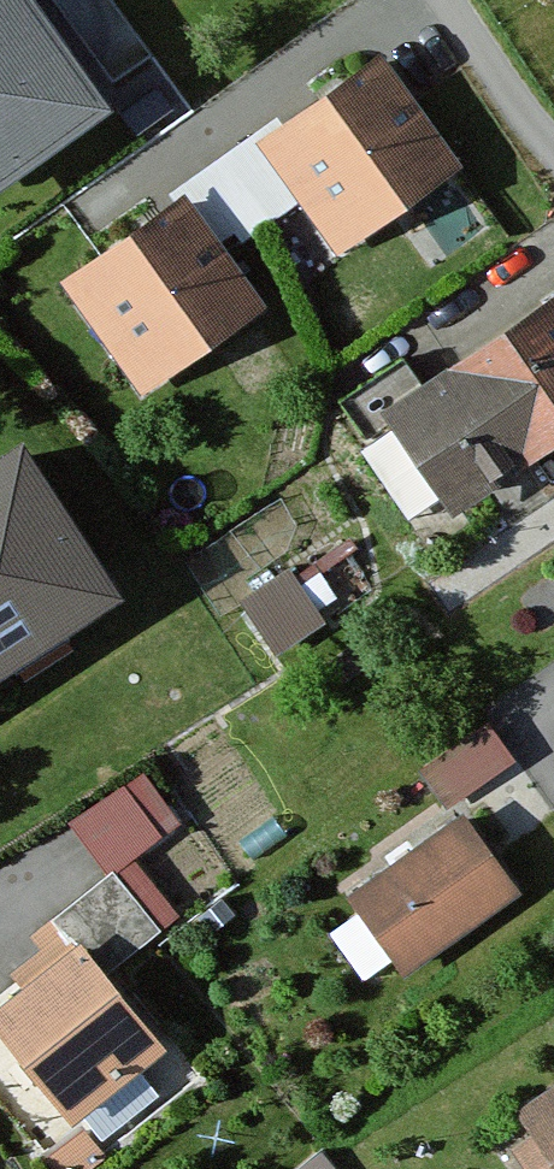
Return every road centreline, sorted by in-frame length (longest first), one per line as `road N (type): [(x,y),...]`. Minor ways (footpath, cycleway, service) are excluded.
road 1 (residential): [(451,0),(553,147)]

